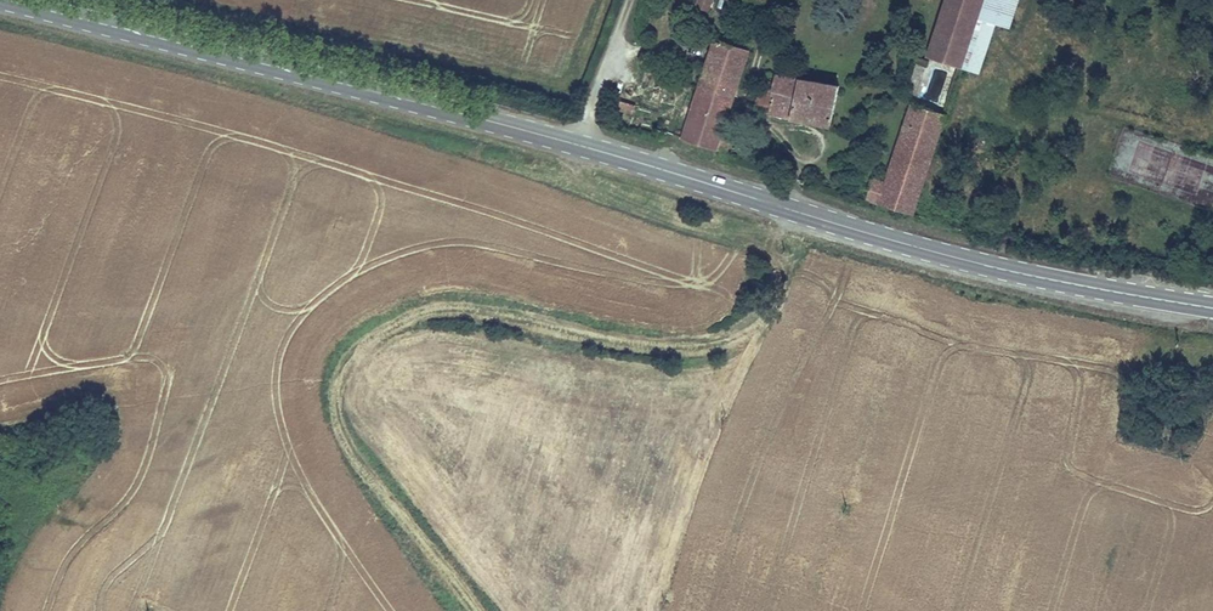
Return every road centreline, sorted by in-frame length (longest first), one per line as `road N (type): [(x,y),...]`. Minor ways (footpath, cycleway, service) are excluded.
road 1 (primary): [(1212,307),(999,270),(507,123),(22,0)]
road 2 (track): [(578,143),(570,165),(590,188),(766,251),(785,288),(777,312),(751,332),(705,345),(651,345),(437,309),(404,319),(345,360),(333,393),(349,447),(469,610)]

